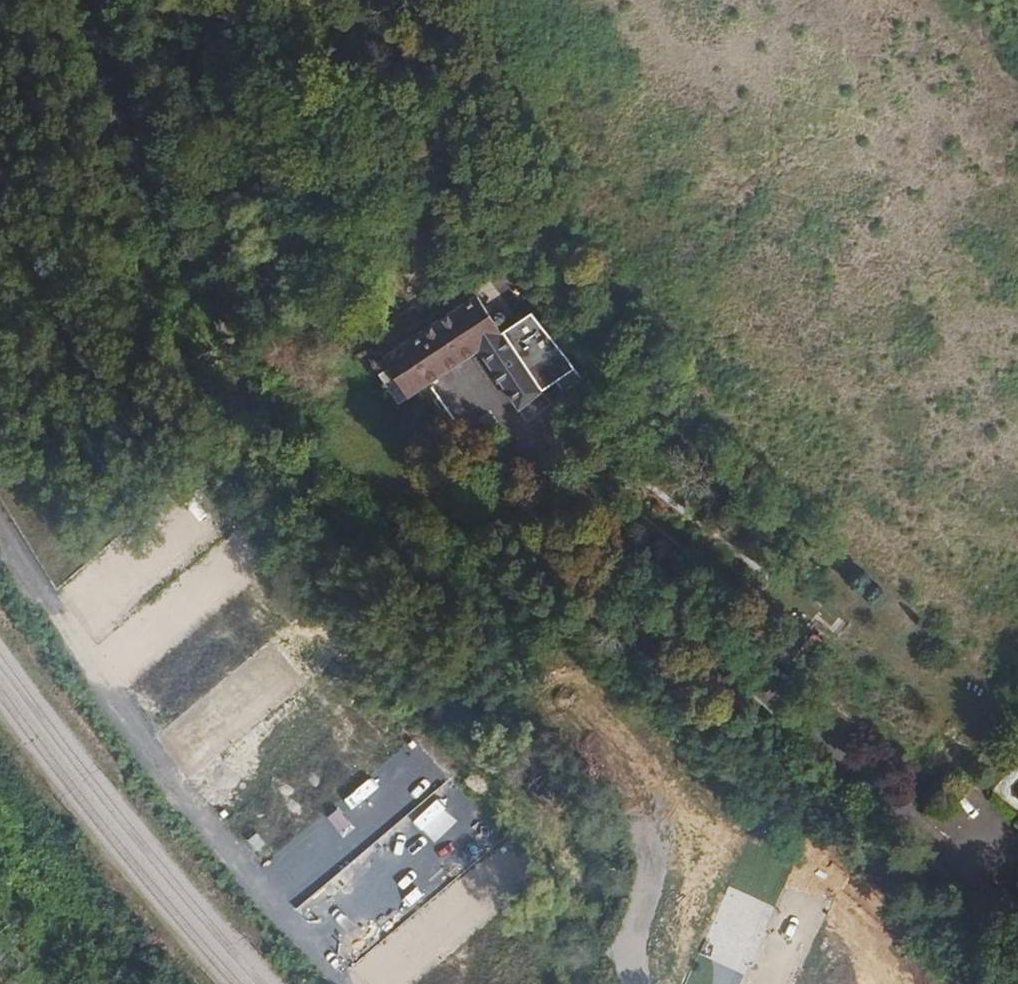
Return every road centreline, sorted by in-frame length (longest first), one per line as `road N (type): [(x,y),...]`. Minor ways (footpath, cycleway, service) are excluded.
road 1 (track): [(461,0),(616,348)]

